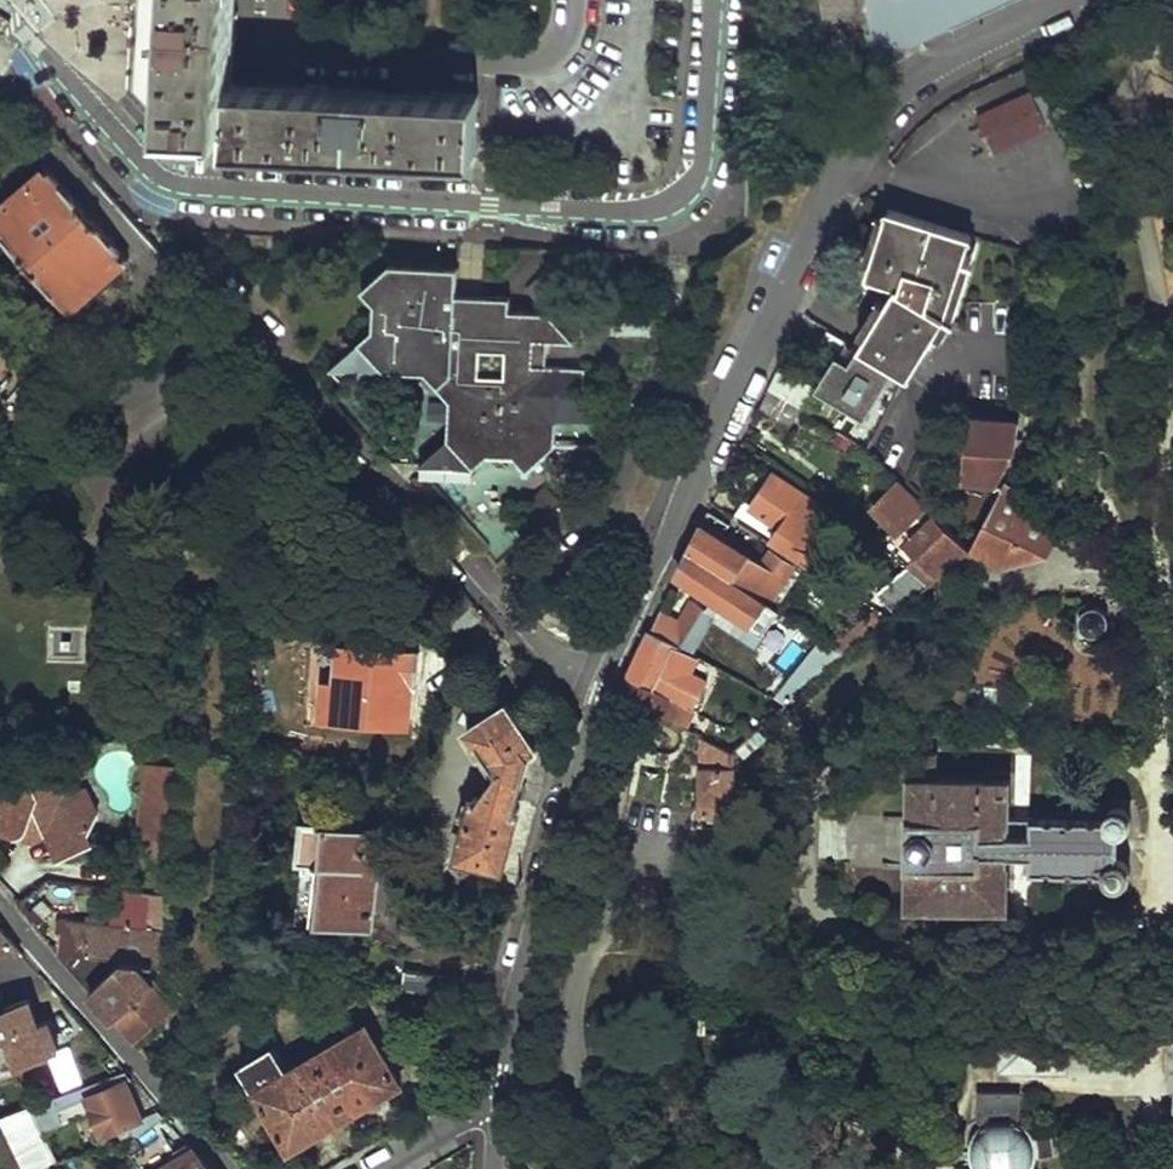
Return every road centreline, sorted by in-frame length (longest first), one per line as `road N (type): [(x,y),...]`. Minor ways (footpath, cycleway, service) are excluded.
road 1 (residential): [(715,0),(704,165),(674,205),(652,214),(182,187),(136,159),(0,8)]
road 2 (residential): [(1080,0),(919,90),(855,165),(593,693)]
road 3 (residential): [(593,693),(516,993),(499,1100)]
road 4 (residential): [(270,0),(270,21),(292,54),(528,67),(568,43),(576,0)]
road 5 (residential): [(638,843),(580,969),(571,1042),(577,1084),(650,1168)]
road 6 (residential): [(0,909),(227,1168)]
road 7 (residential): [(593,693),(557,668),(451,543)]
road 8 (residential): [(377,1168),(499,1100)]

